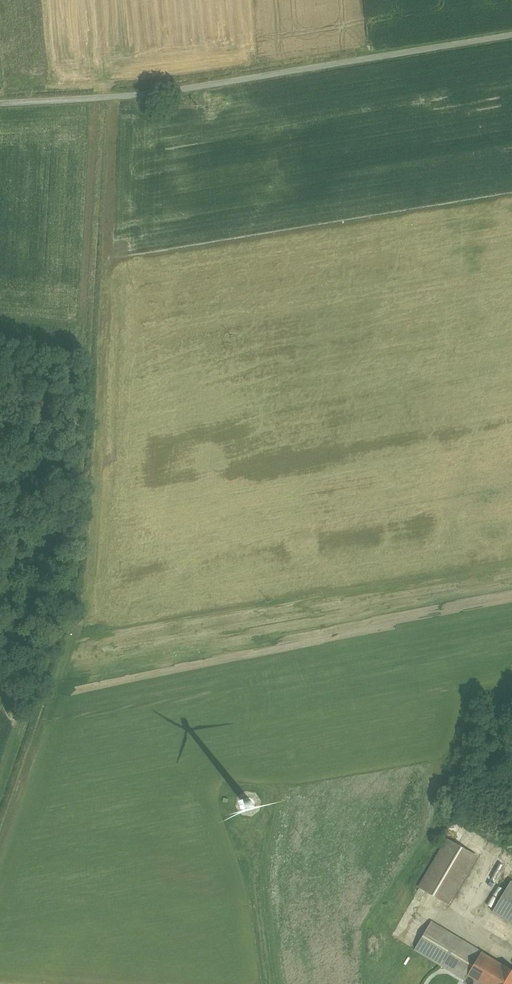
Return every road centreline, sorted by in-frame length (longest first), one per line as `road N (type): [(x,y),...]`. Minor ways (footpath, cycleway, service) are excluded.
road 1 (unclassified): [(0,107),(104,104),(511,39)]
road 2 (track): [(253,838),(274,983)]

